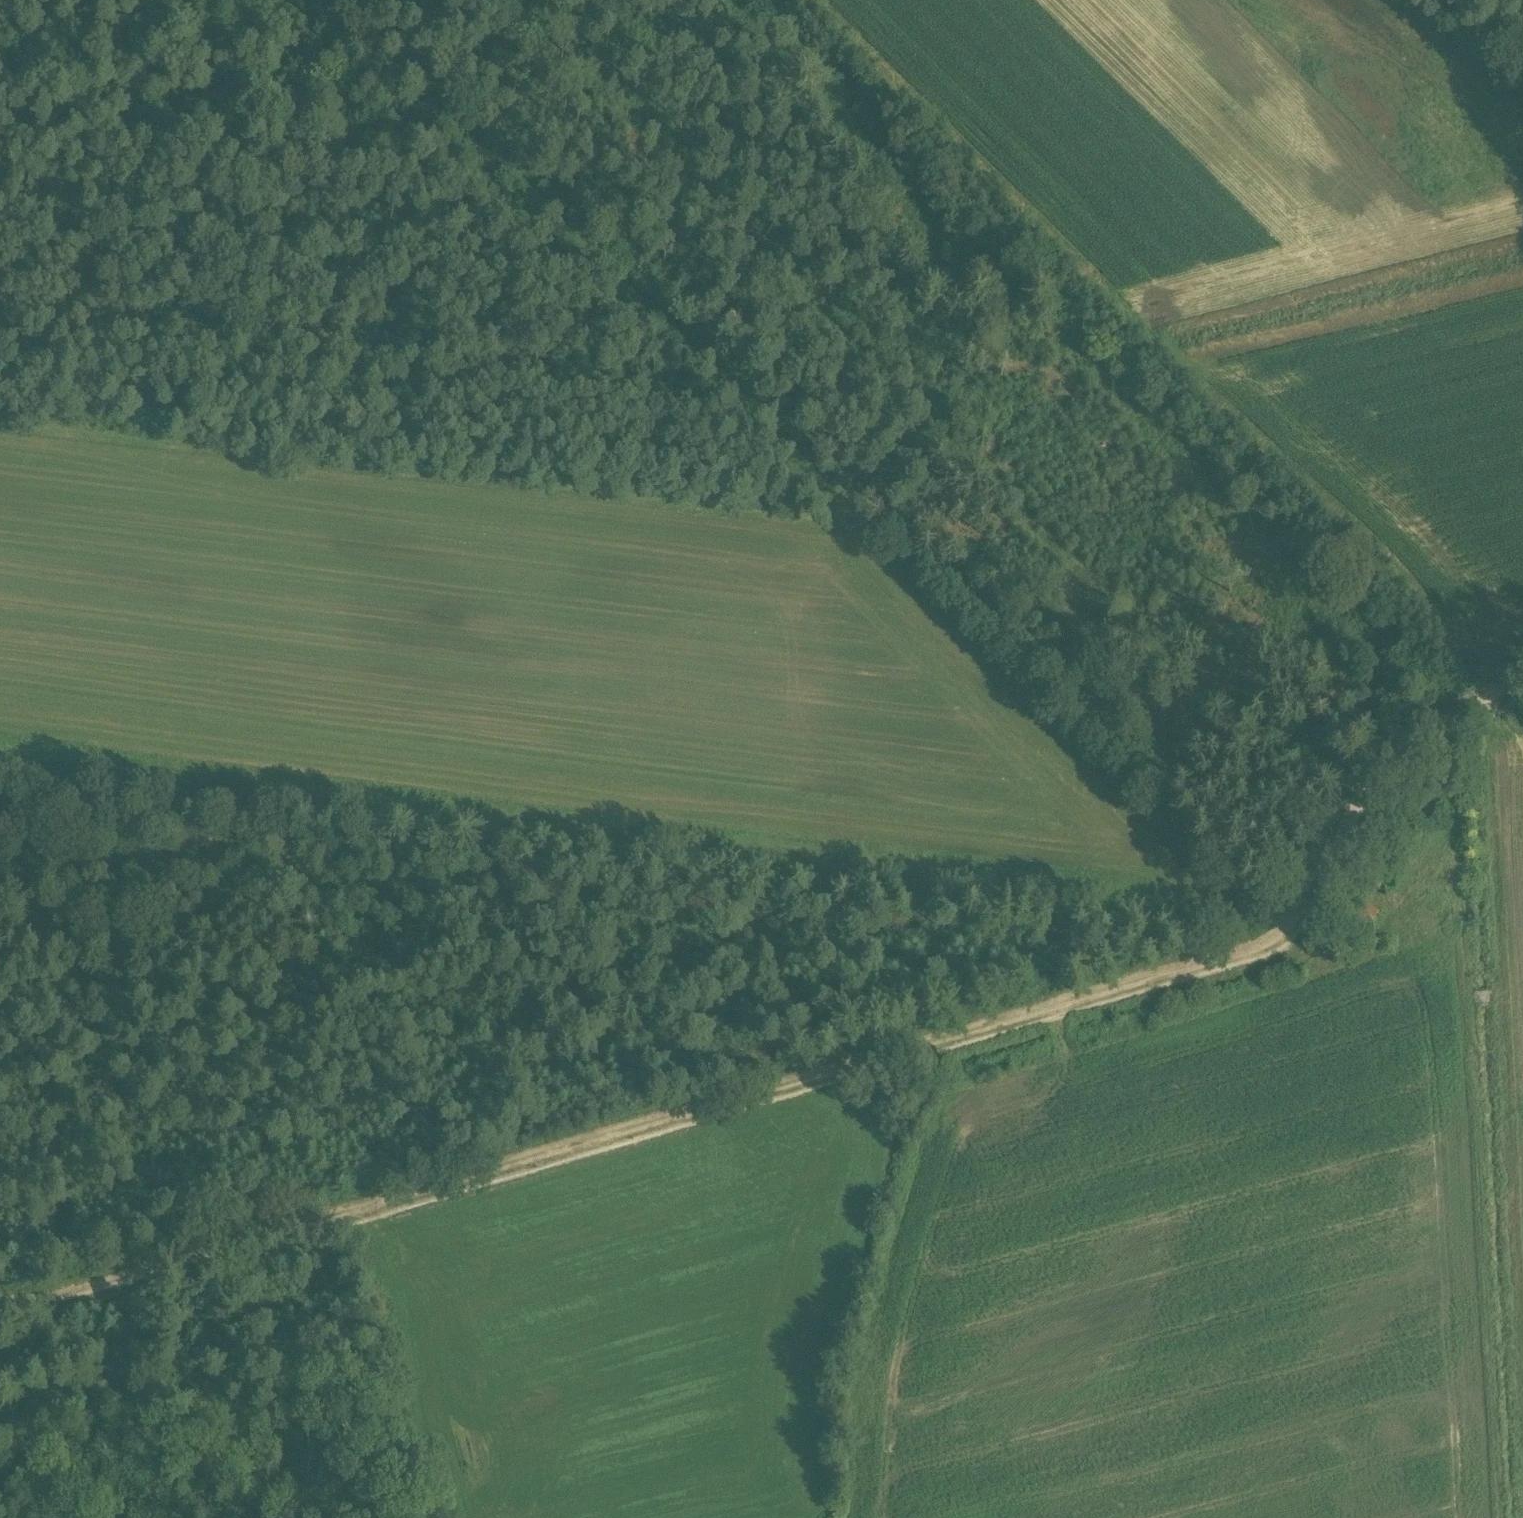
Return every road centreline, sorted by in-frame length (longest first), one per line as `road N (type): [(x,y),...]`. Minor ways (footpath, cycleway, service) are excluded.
road 1 (track): [(0,1308),(223,1251),(1278,939),(1372,756),(1470,693),(1522,672)]

